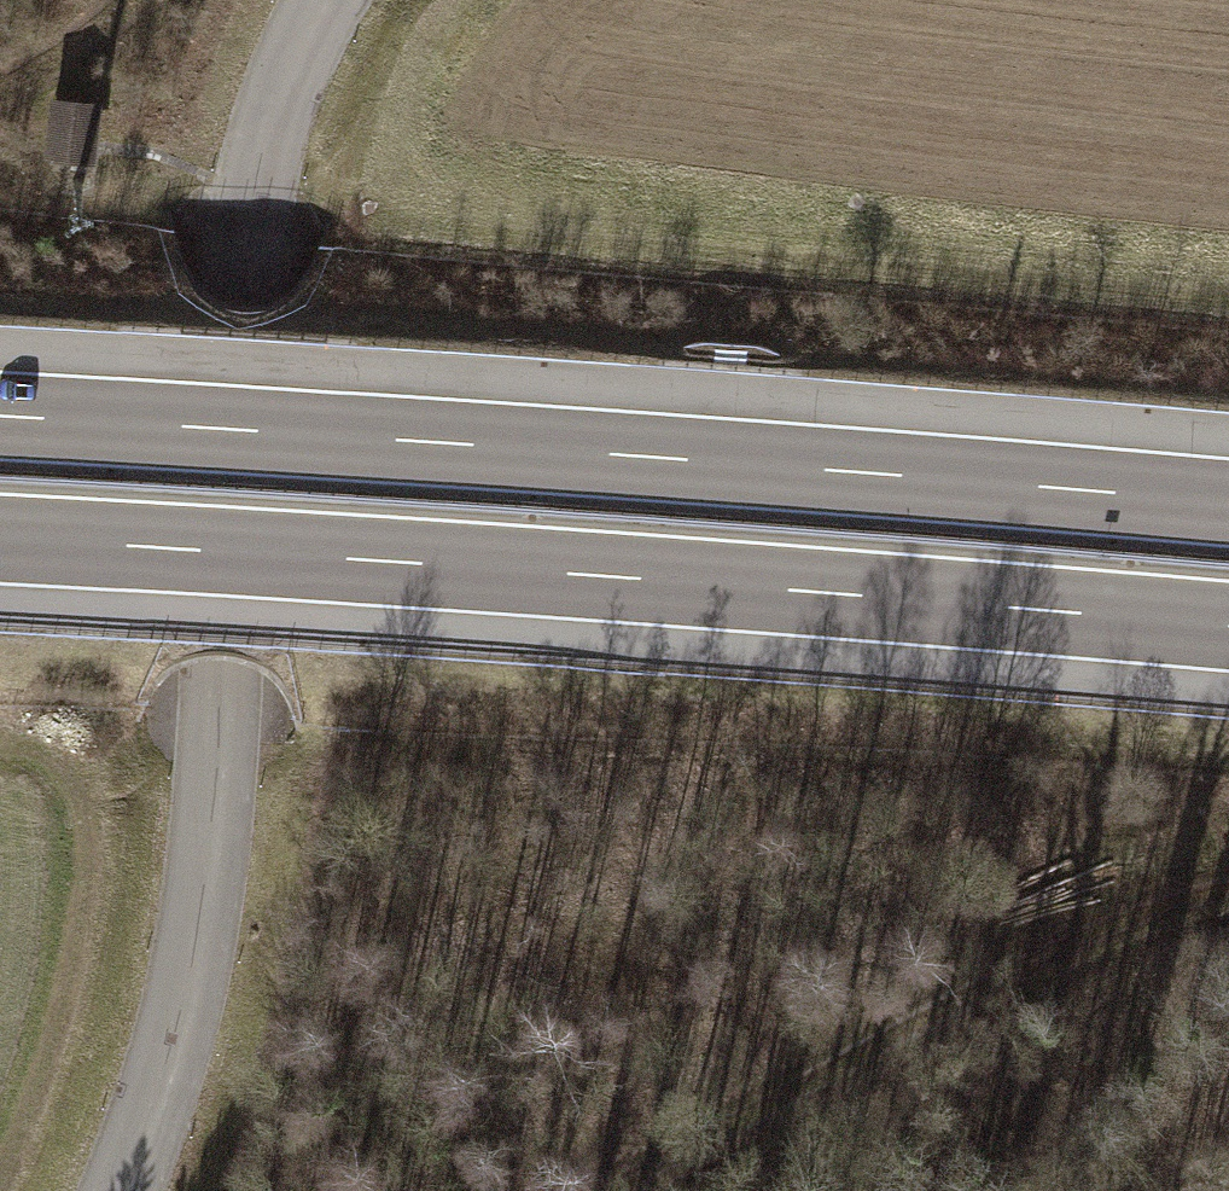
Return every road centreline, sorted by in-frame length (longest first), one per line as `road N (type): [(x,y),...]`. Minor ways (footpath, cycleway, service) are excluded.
road 1 (motorway): [(1228,505),(0,416)]
road 2 (motorway): [(0,541),(1228,626)]
road 3 (unclassified): [(129,1190),(177,1090),(231,676),(249,299),(304,38),(334,0)]
road 4 (track): [(602,1190),(1087,952),(1228,912)]
road 5 (track): [(0,1182),(33,1111),(87,936),(93,844),(62,773),(0,738)]

